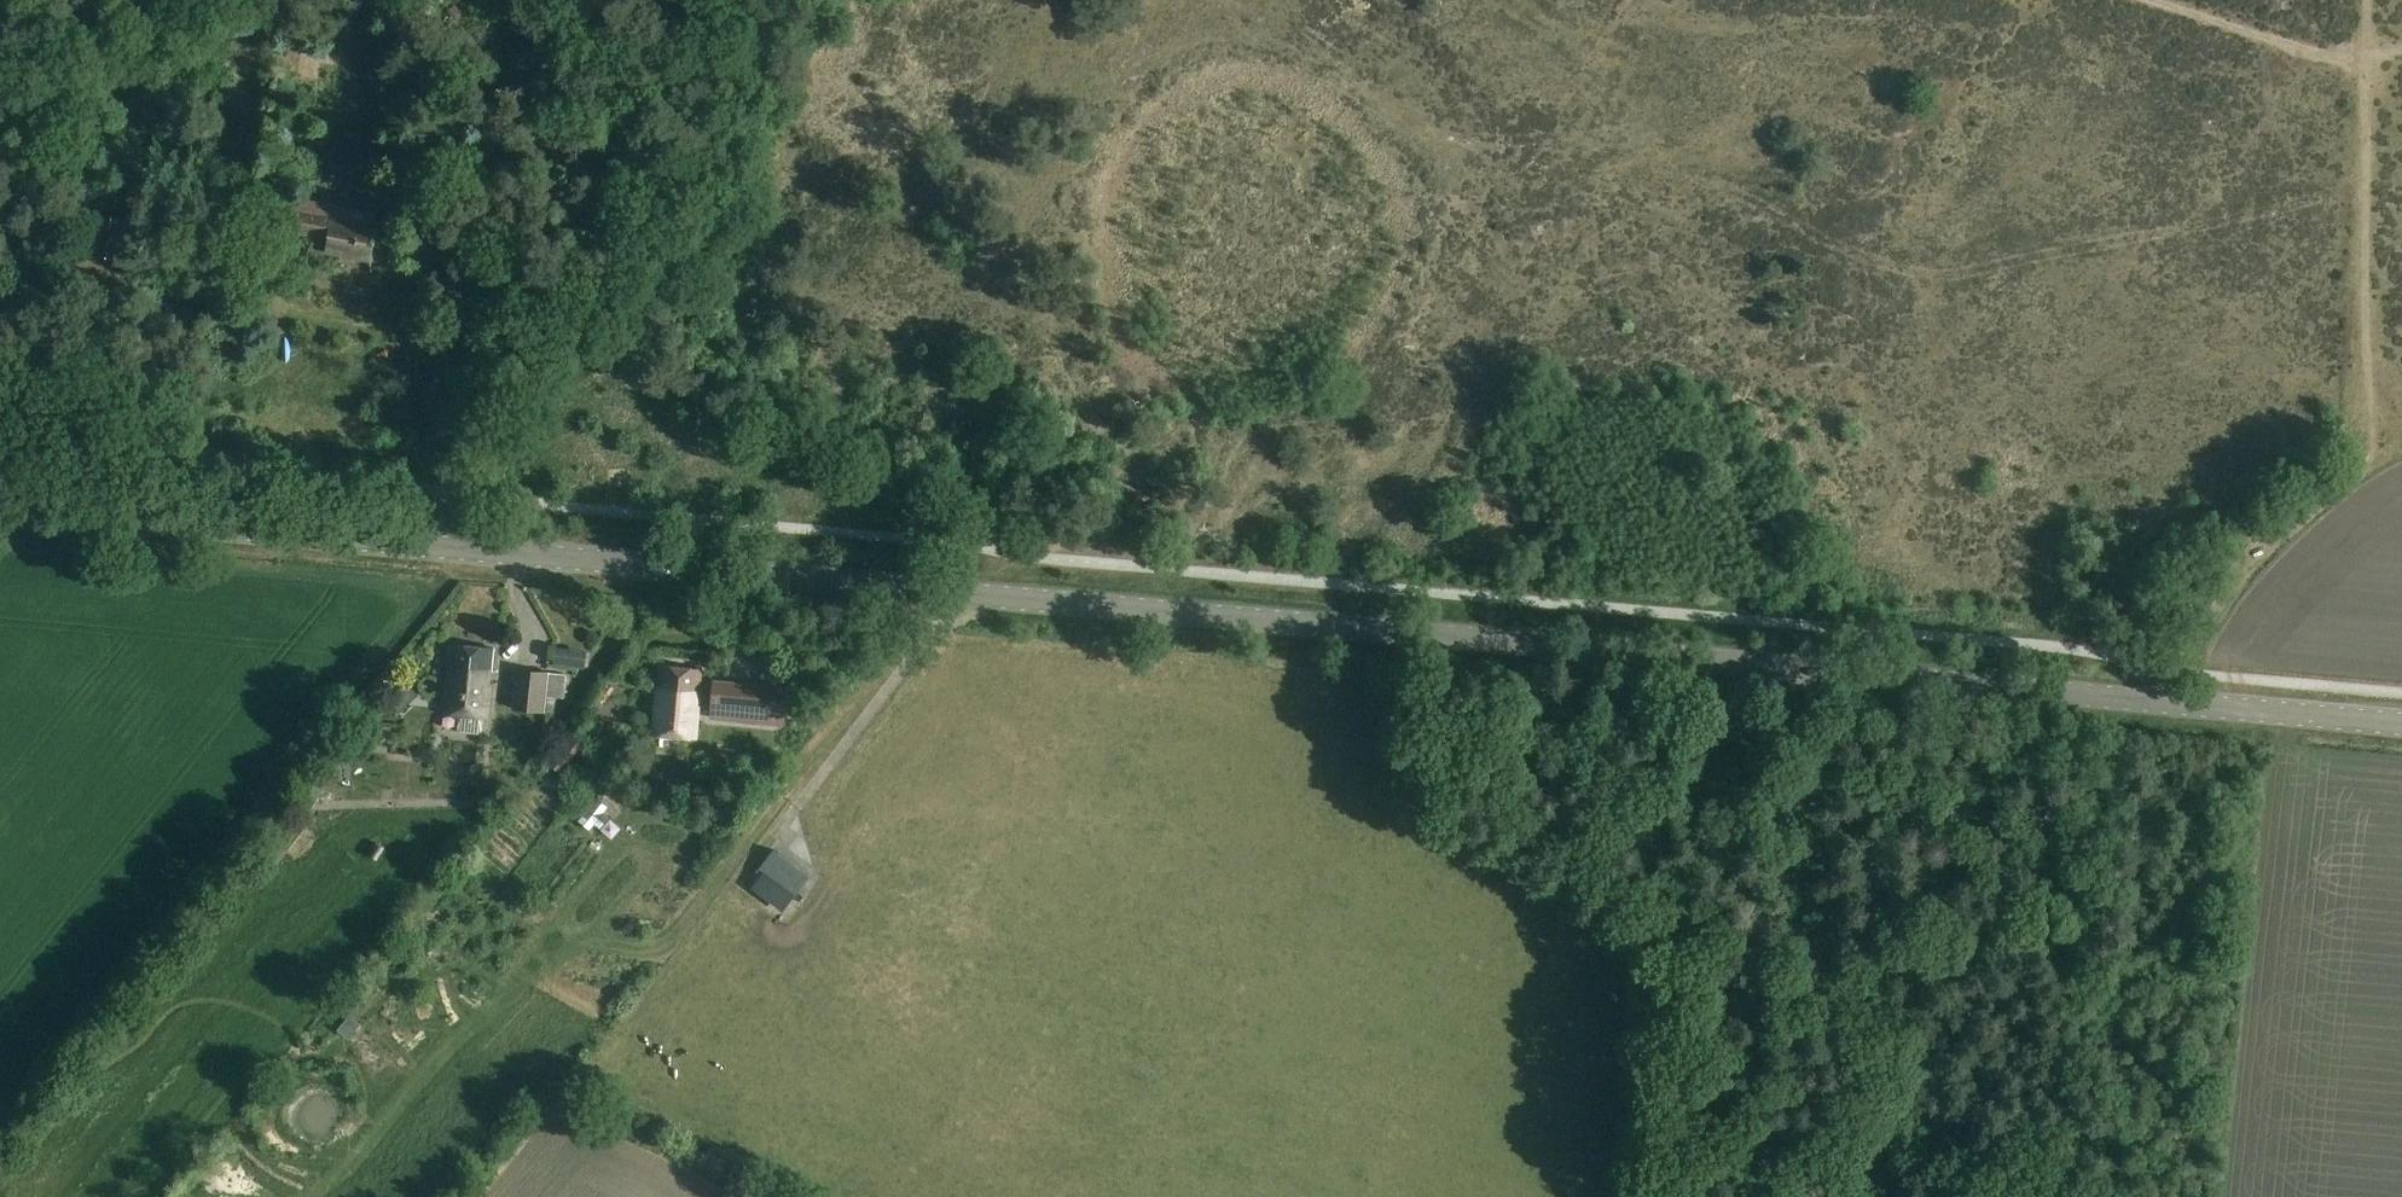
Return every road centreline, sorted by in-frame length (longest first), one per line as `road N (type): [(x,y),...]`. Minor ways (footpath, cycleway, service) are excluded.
road 1 (tertiary): [(2401,724),(0,508)]

